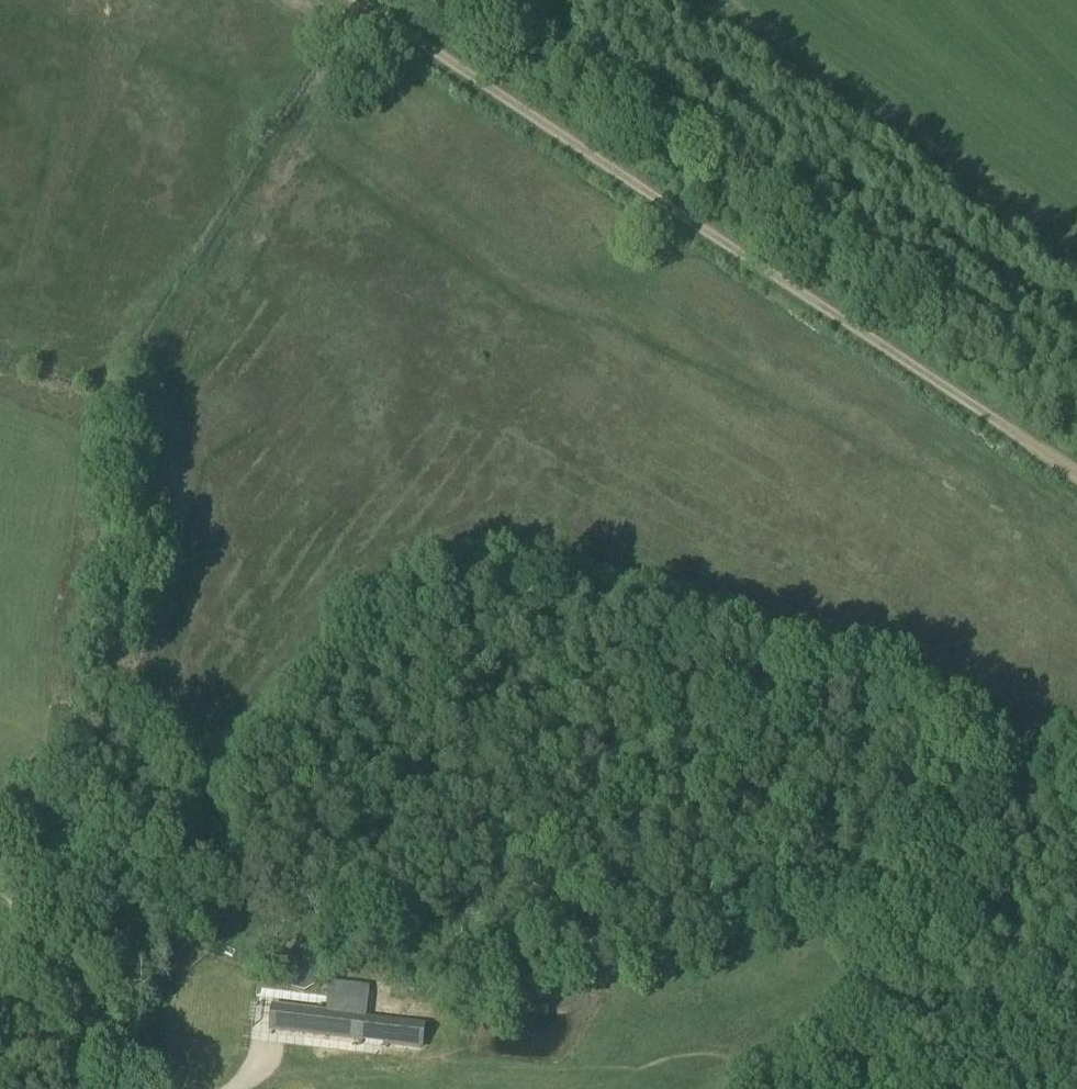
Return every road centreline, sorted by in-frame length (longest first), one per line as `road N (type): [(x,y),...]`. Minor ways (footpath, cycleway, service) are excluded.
road 1 (track): [(355,0),(1076,476)]
road 2 (track): [(201,1088),(245,1058),(253,998),(177,835),(137,791),(59,734)]
road 3 (track): [(0,1031),(116,1088)]

